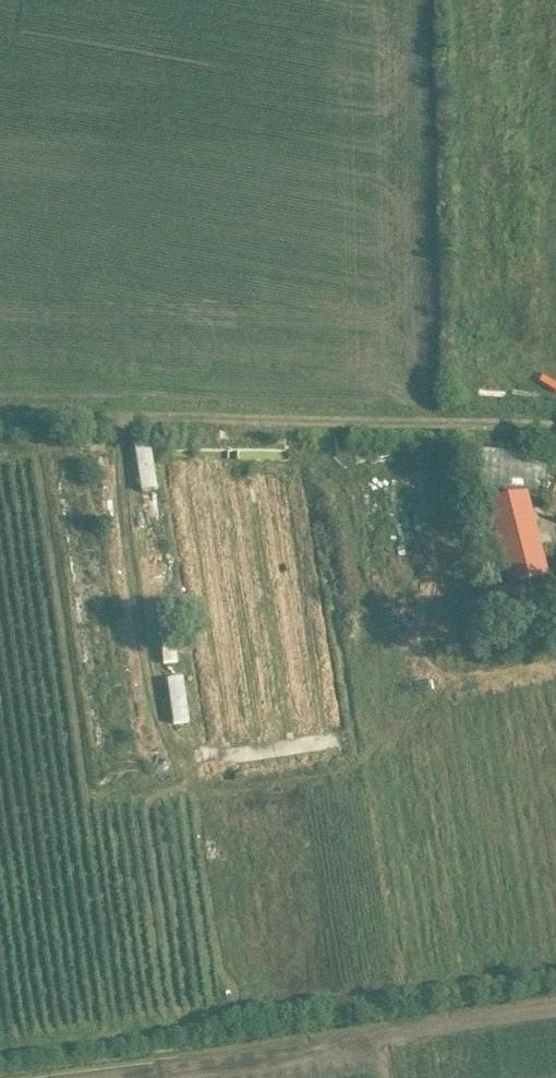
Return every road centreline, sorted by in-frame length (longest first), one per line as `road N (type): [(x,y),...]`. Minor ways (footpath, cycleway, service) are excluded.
road 1 (track): [(0,417),(555,428)]

